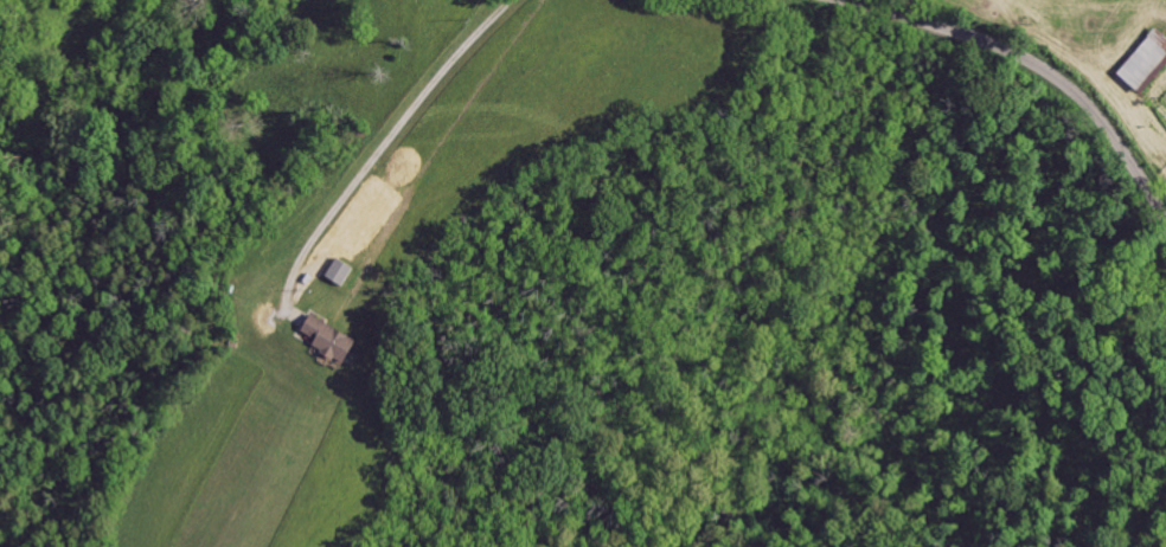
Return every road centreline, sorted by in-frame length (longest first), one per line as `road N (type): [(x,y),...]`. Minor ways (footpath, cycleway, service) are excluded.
road 1 (secondary): [(1165,209),(1091,107),(1034,63),(960,32),(843,0)]

